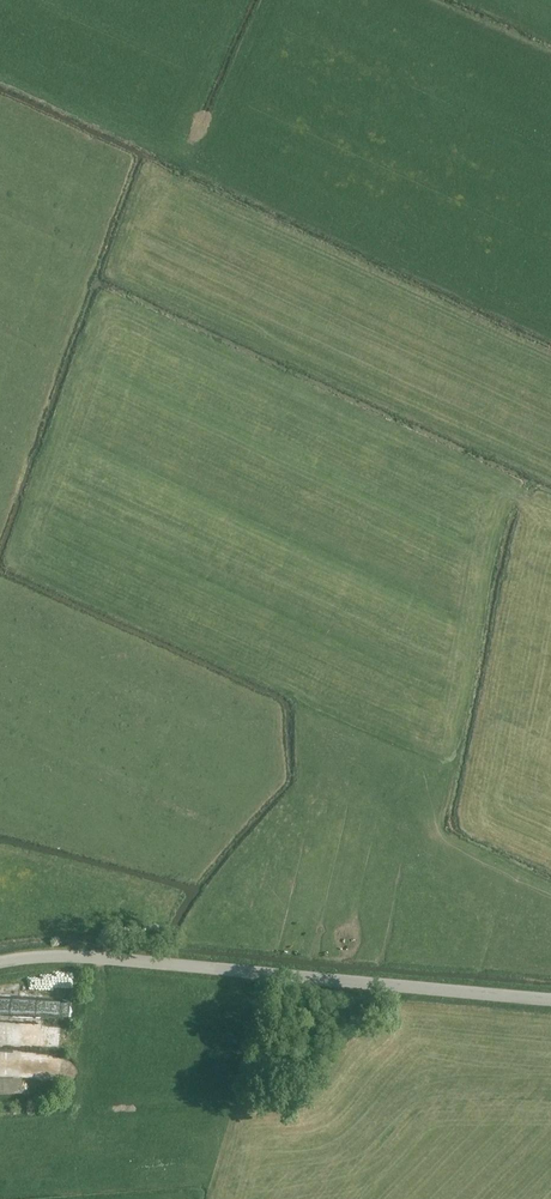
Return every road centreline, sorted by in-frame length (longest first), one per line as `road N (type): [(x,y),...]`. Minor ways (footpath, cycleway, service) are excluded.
road 1 (tertiary): [(550,999),(79,956),(0,962)]

